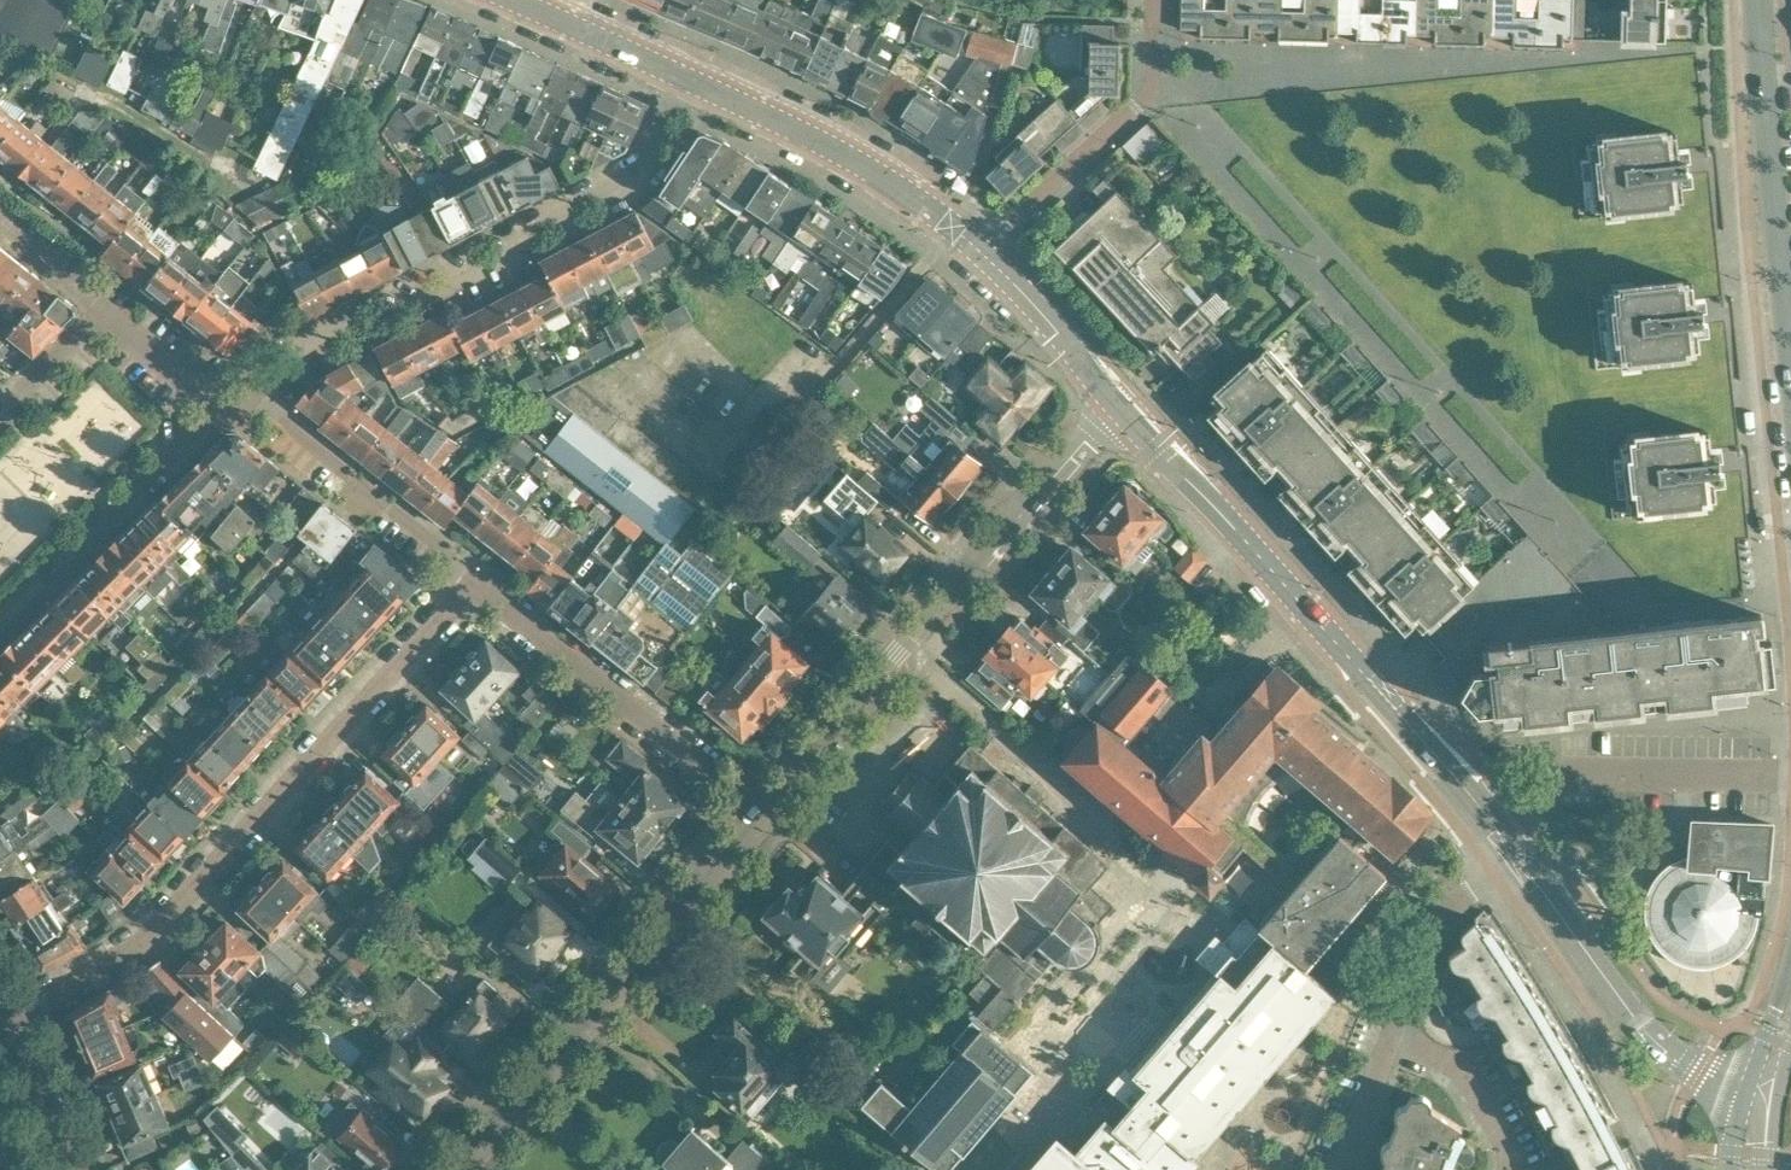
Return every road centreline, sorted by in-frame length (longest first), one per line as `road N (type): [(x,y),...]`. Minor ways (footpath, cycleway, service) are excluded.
road 1 (residential): [(10,1013),(125,952),(468,585)]
road 2 (tertiary): [(1519,859),(1119,405)]
road 3 (residential): [(223,403),(621,194),(655,157),(689,80)]
road 4 (residential): [(764,814),(1119,405)]
road 5 (residential): [(450,1169),(764,814)]
road 6 (residential): [(764,814),(468,585)]
road 7 (tertiary): [(1790,340),(1757,0)]
road 8 (tertiary): [(981,251),(875,173),(689,80)]
road 9 (tertiary): [(1743,1100),(1646,1031),(1519,859)]
road 10 (residential): [(0,639),(223,403)]
road 11 (residential): [(468,585),(223,403)]
road 12 (residential): [(1790,777),(1548,772)]
road 13 (residential): [(1394,1033),(1443,918),(1519,859)]
road 14 (residential): [(981,251),(1137,105)]
road 15 (tertiary): [(1119,405),(981,251)]
road 16 (tertiary): [(689,80),(512,0)]
road 17 (residential): [(1514,1166),(1458,1069),(1394,1033)]
road 18 (residential): [(75,1169),(10,1013)]
road 19 (tertiary): [(1790,956),(1743,1100)]
road 20 (residential): [(108,317),(77,351),(22,382),(0,416)]
road 21 (residential): [(1342,1169),(1394,1033)]
road 22 (residential): [(223,403),(108,317)]
road 23 (residential): [(108,317),(0,234)]

